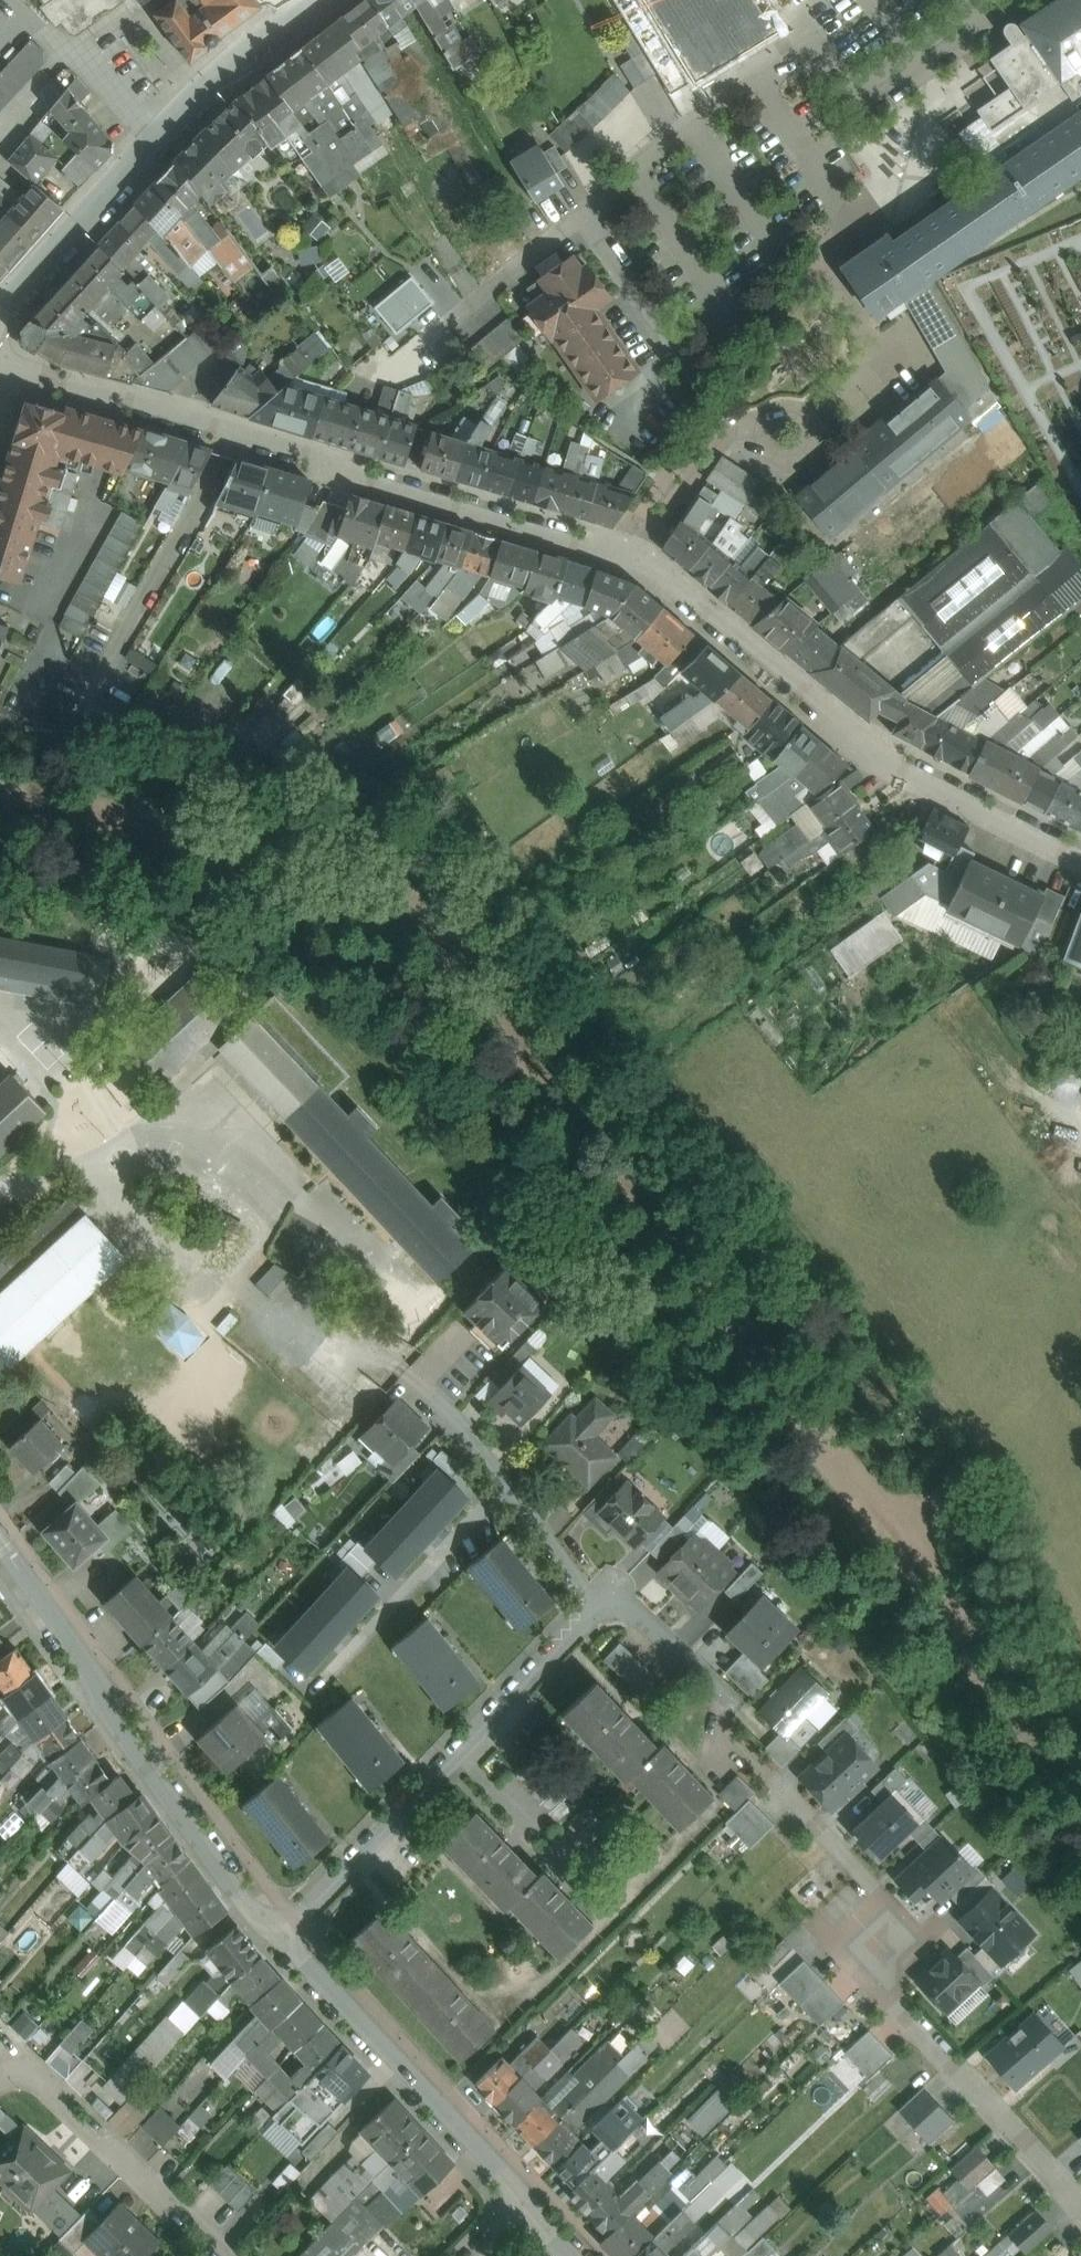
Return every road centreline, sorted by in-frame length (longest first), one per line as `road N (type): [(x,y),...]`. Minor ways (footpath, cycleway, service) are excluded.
road 1 (residential): [(60,384),(628,558)]
road 2 (residential): [(1080,2212),(888,1998),(859,1870),(771,1774)]
road 3 (residential): [(628,558),(706,607),(850,733),(1080,850)]
road 4 (residential): [(585,213),(690,125),(817,48),(854,103),(998,0)]
road 5 (residential): [(278,1933),(243,1902),(0,1546)]
road 6 (residential): [(278,1933),(595,1613)]
road 7 (tertiary): [(319,0),(179,112),(0,314)]
road 8 (residential): [(628,558),(718,414),(585,213)]
road 9 (residential): [(524,2206),(278,1933)]
road 10 (residential): [(595,1613),(450,1414),(368,1353)]
road 11 (residential): [(0,2074),(13,2061),(217,2255)]
road 12 (residential): [(595,1613),(616,1593),(730,1699)]

